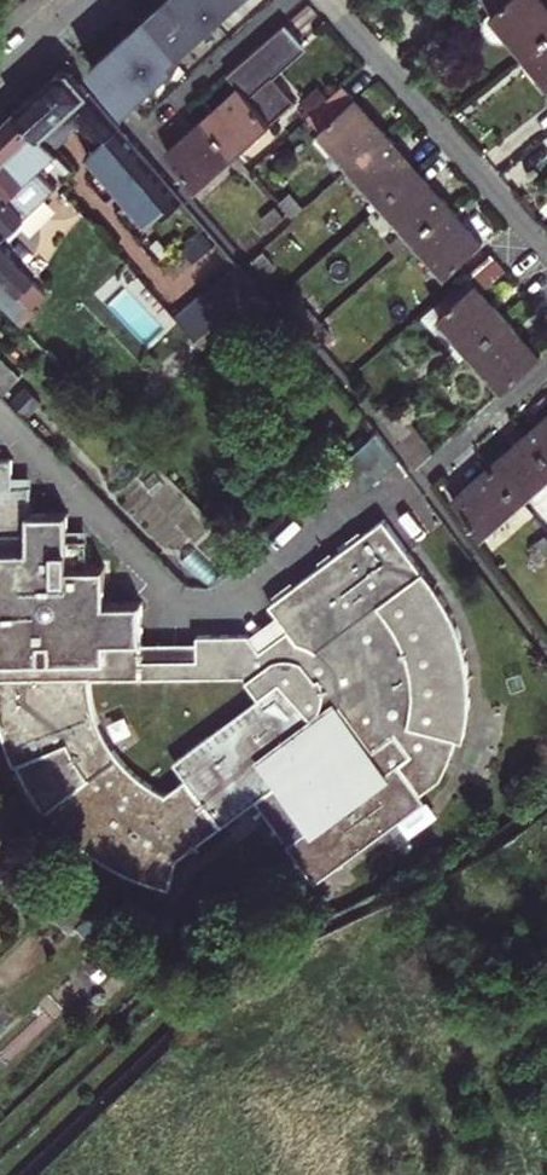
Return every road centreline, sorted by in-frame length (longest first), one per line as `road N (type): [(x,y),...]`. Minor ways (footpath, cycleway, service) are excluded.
road 1 (residential): [(324,0),(546,249)]
road 2 (residential): [(418,479),(546,370)]
road 3 (tertiary): [(0,84),(93,0)]

